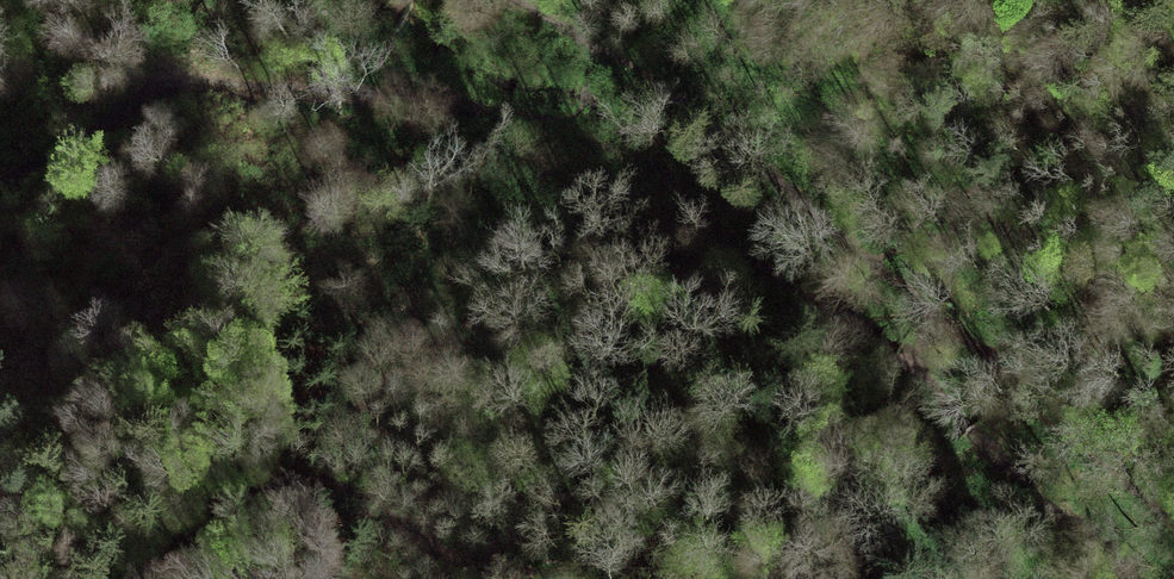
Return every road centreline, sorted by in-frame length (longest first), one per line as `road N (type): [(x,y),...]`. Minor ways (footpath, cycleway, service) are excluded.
road 1 (track): [(0,187),(133,104),(190,85),(358,94),(578,127),(640,72)]
road 2 (track): [(560,578),(450,556),(337,484),(288,476),(229,504),(134,578)]
road 3 (track): [(876,274),(979,352),(1173,535)]
road 4 (track): [(640,72),(876,274)]

